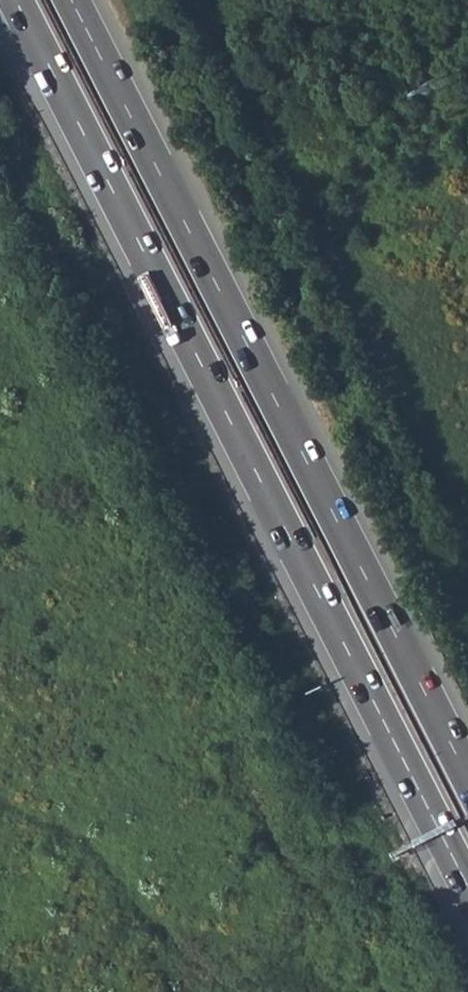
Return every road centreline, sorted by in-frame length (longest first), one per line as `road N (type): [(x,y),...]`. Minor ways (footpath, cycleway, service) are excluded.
road 1 (trunk): [(16,0),(467,886)]
road 2 (trunk): [(467,778),(71,0)]

